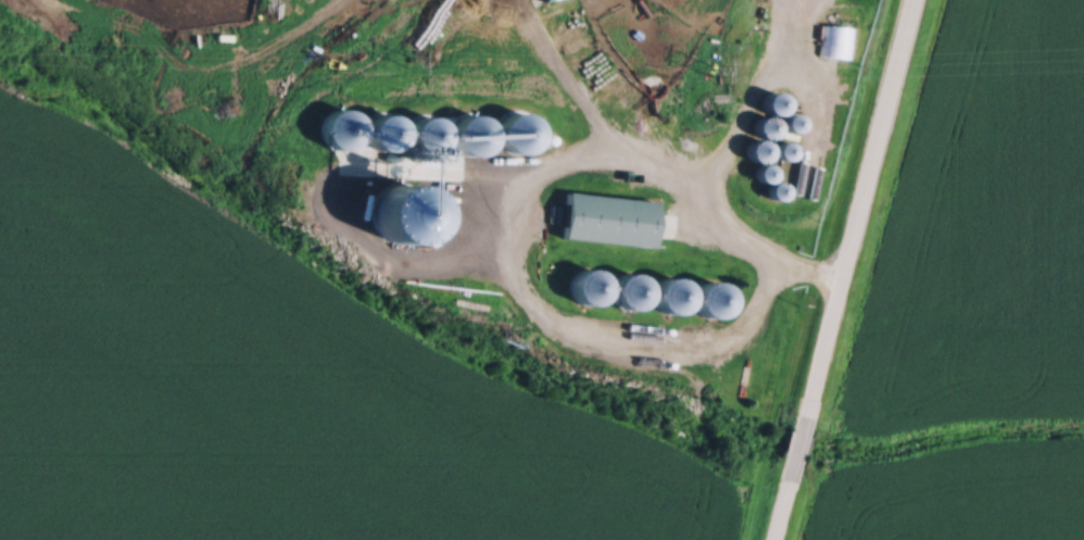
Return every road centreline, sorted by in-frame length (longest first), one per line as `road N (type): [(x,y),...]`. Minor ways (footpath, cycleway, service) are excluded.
road 1 (tertiary): [(918,0),(802,438)]

